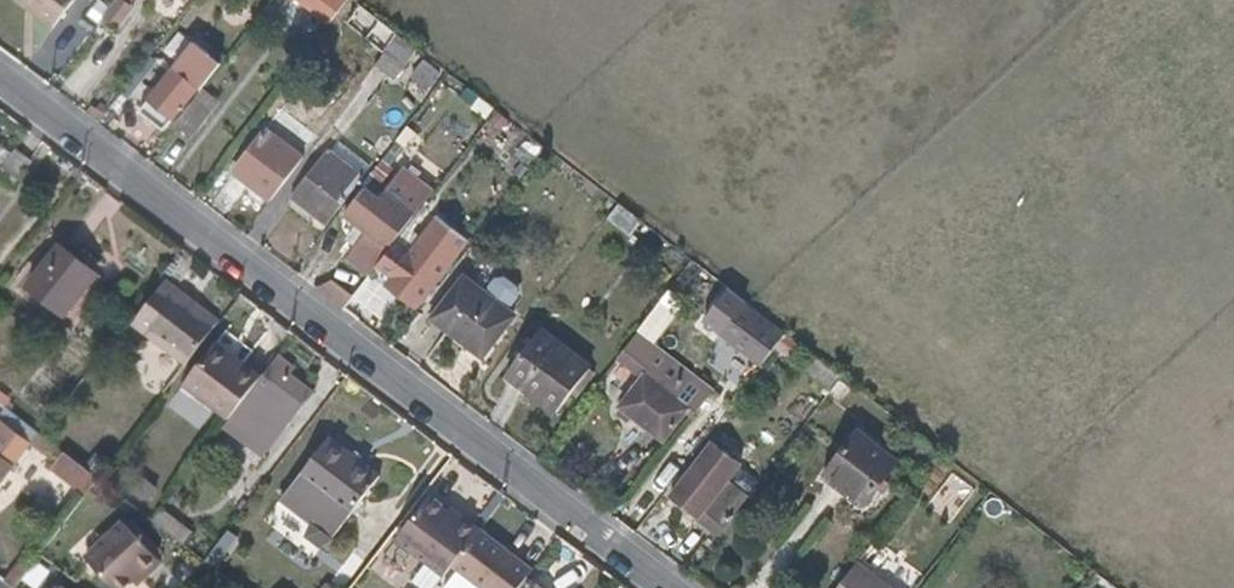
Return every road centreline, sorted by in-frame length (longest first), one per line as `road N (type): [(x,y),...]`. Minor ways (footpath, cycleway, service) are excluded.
road 1 (residential): [(666,587),(0,82)]

